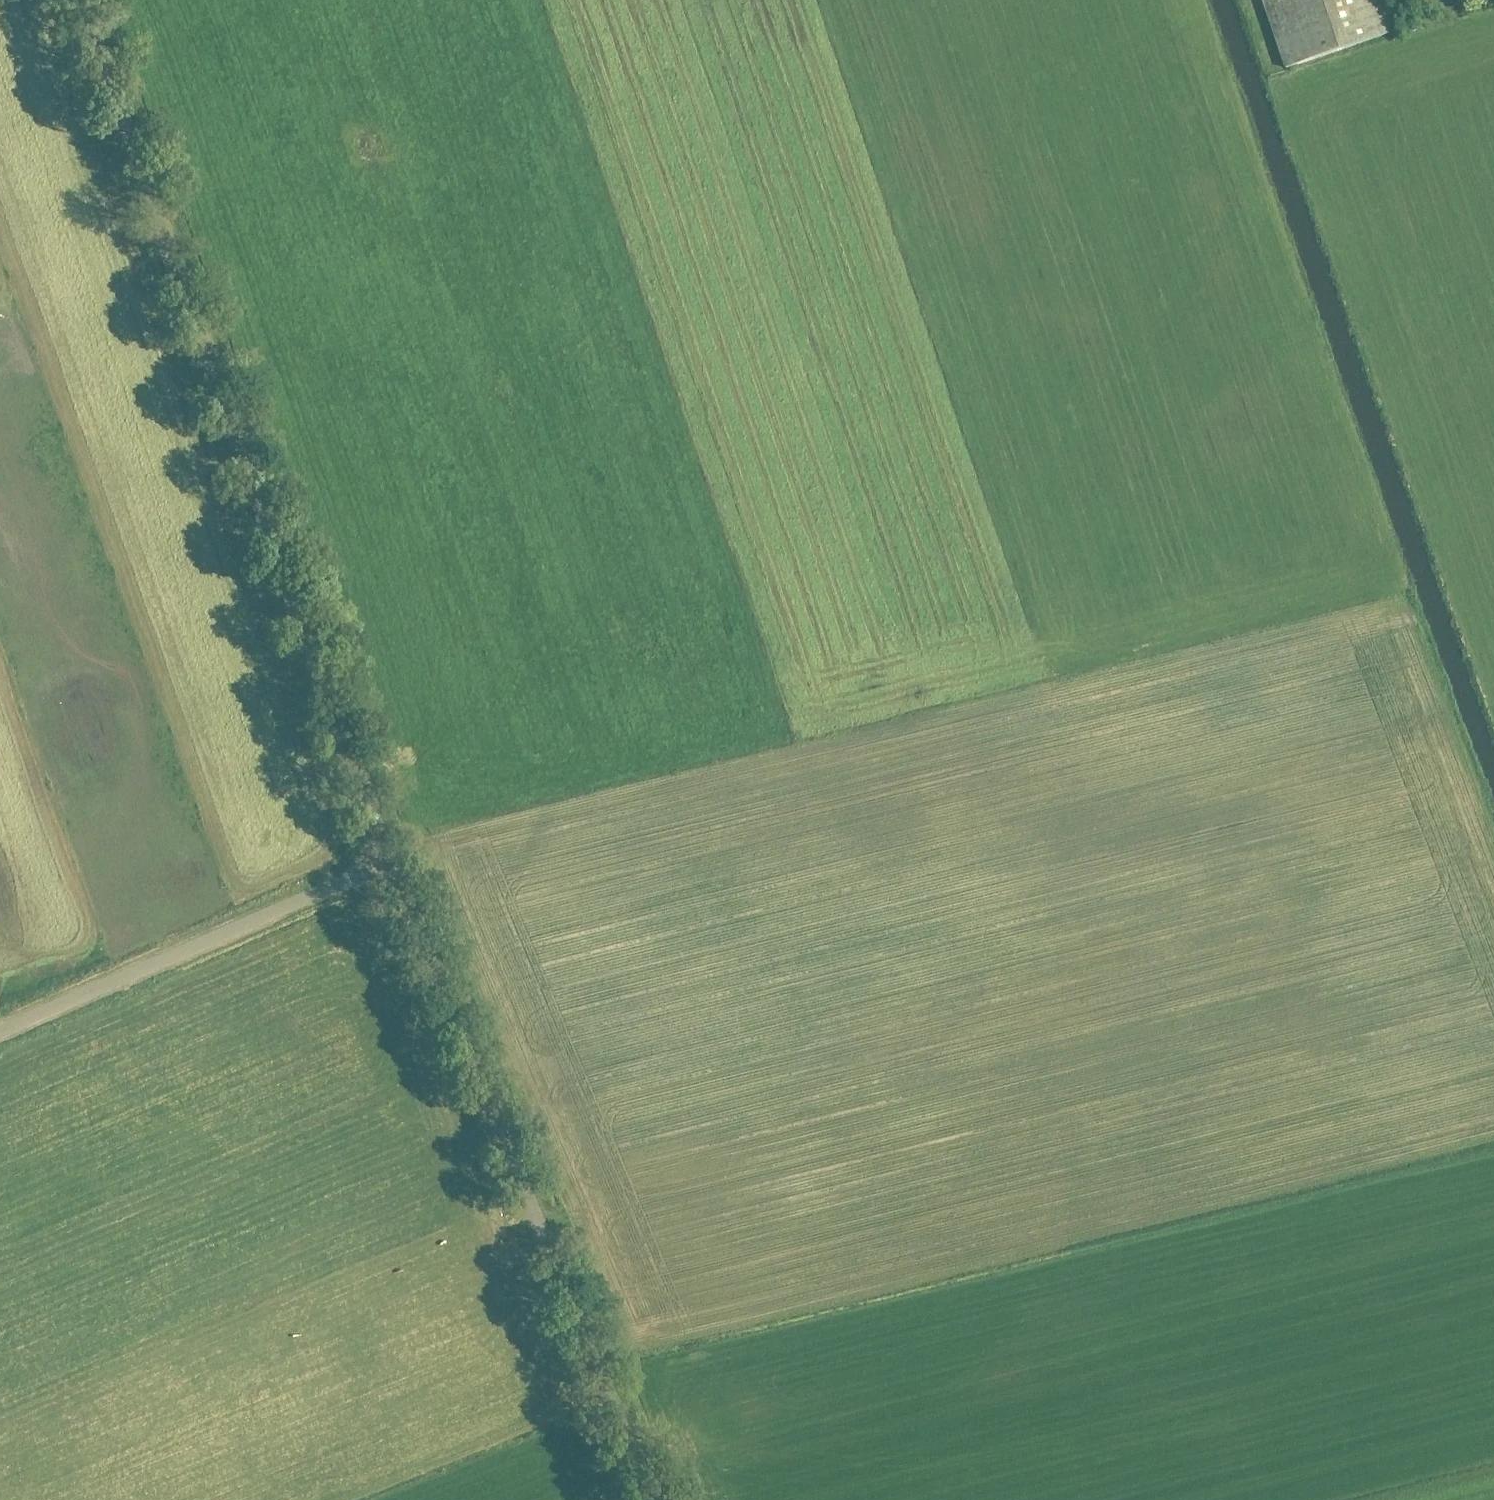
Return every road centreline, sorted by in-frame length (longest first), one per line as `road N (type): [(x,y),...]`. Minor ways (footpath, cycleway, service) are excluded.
road 1 (unclassified): [(383,865),(77,0)]
road 2 (unclassified): [(383,865),(650,1499)]
road 3 (unclassified): [(0,1032),(383,865)]

